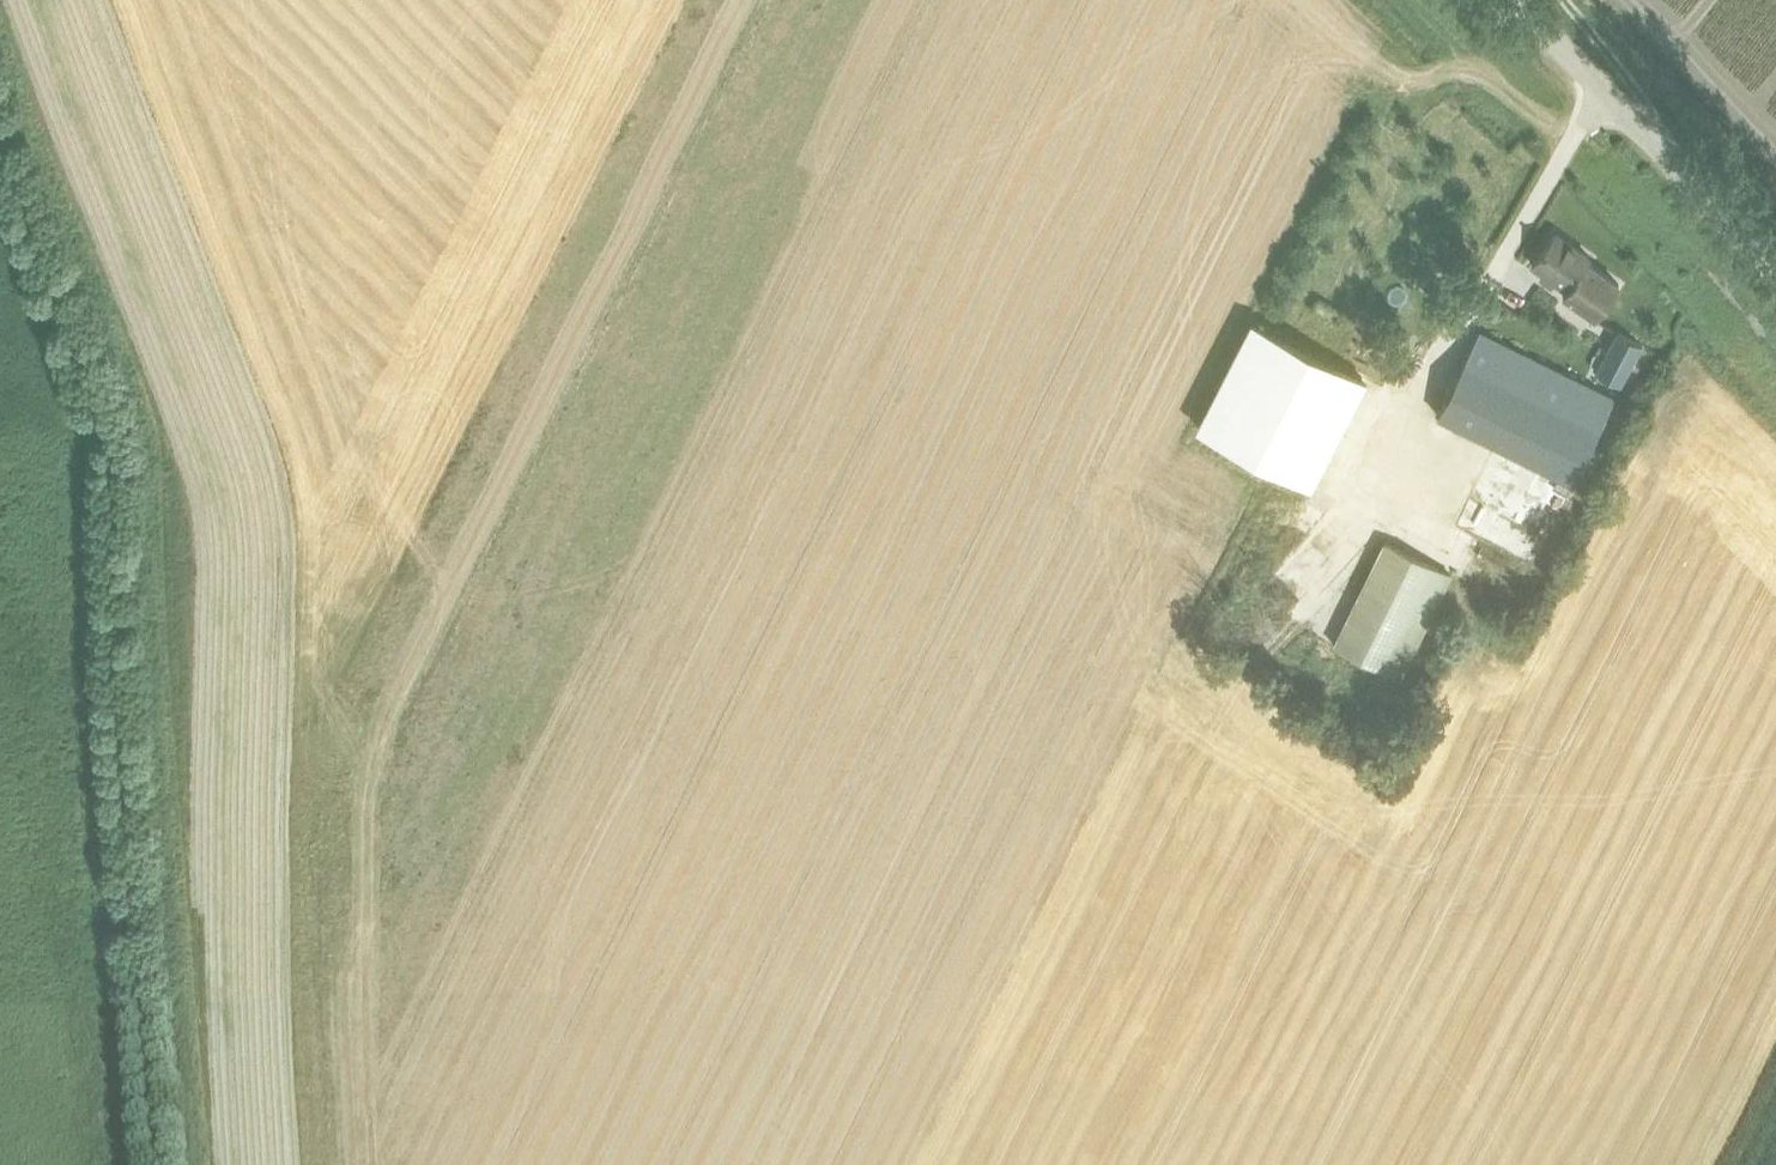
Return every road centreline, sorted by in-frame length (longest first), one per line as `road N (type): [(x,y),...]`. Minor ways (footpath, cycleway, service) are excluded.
road 1 (unclassified): [(1775,269),(1518,0)]

